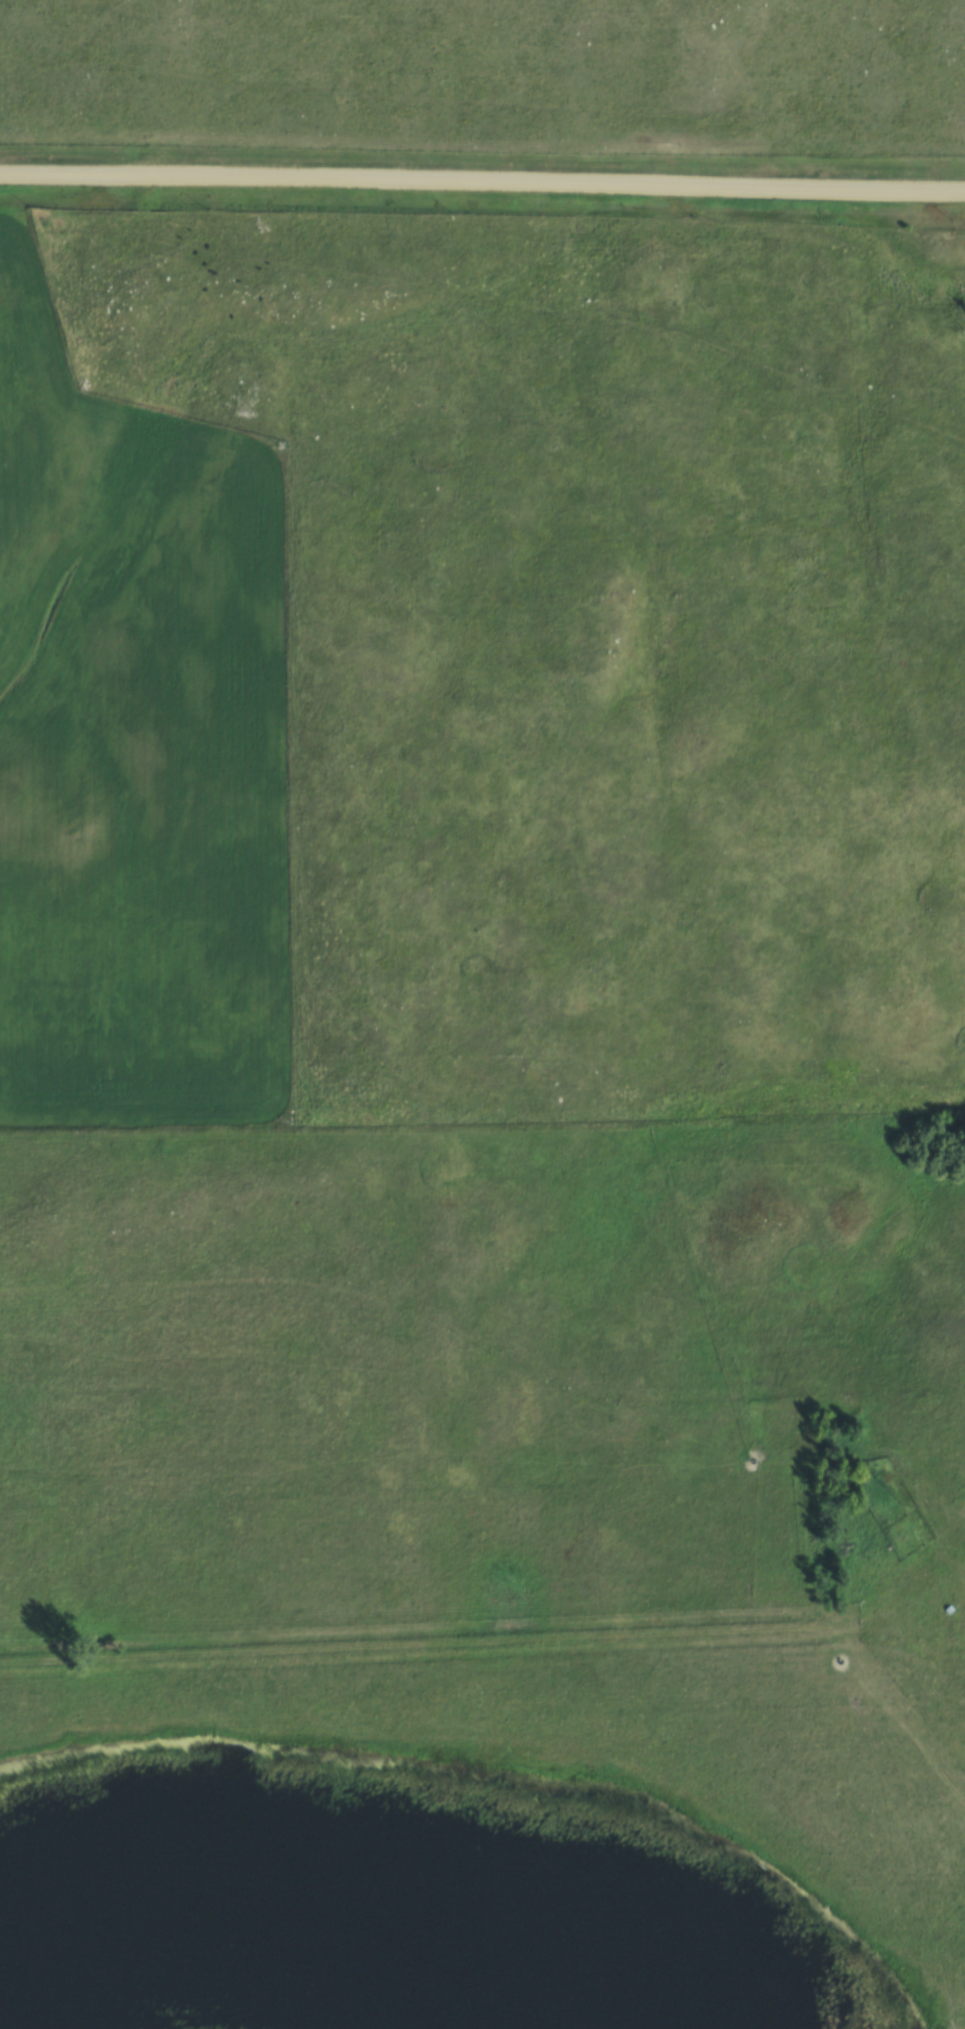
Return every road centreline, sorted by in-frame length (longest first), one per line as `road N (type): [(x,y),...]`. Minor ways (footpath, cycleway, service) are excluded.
road 1 (tertiary): [(964,198),(0,181)]

